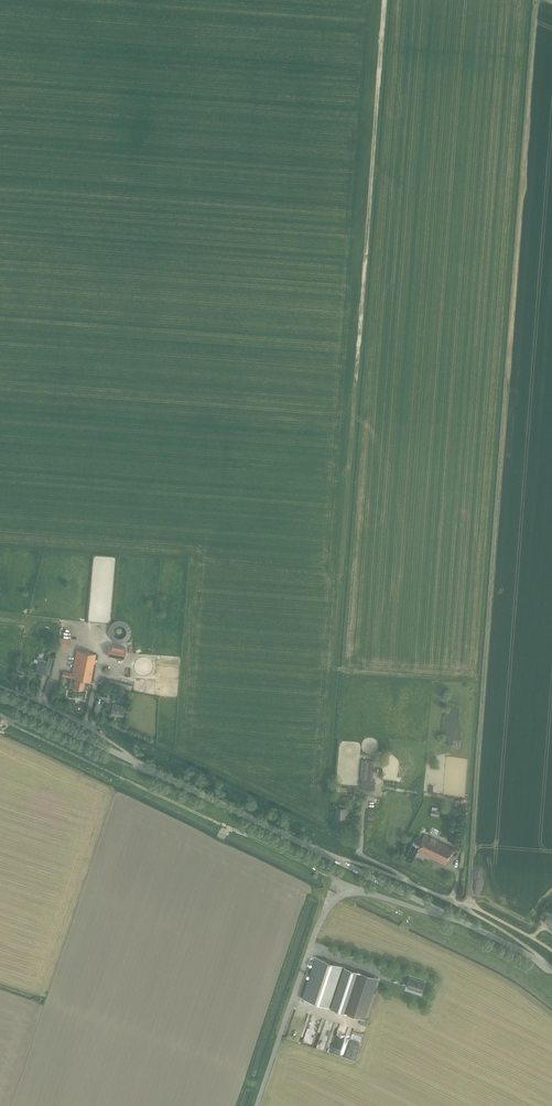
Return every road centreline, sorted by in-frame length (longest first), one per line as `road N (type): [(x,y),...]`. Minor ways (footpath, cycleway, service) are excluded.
road 1 (track): [(551,995),(506,960),(3,717)]
road 2 (tertiary): [(442,912),(144,769)]
road 3 (tertiary): [(144,769),(0,699)]
road 4 (residential): [(144,769),(0,715)]
road 5 (tertiary): [(551,971),(442,912)]

